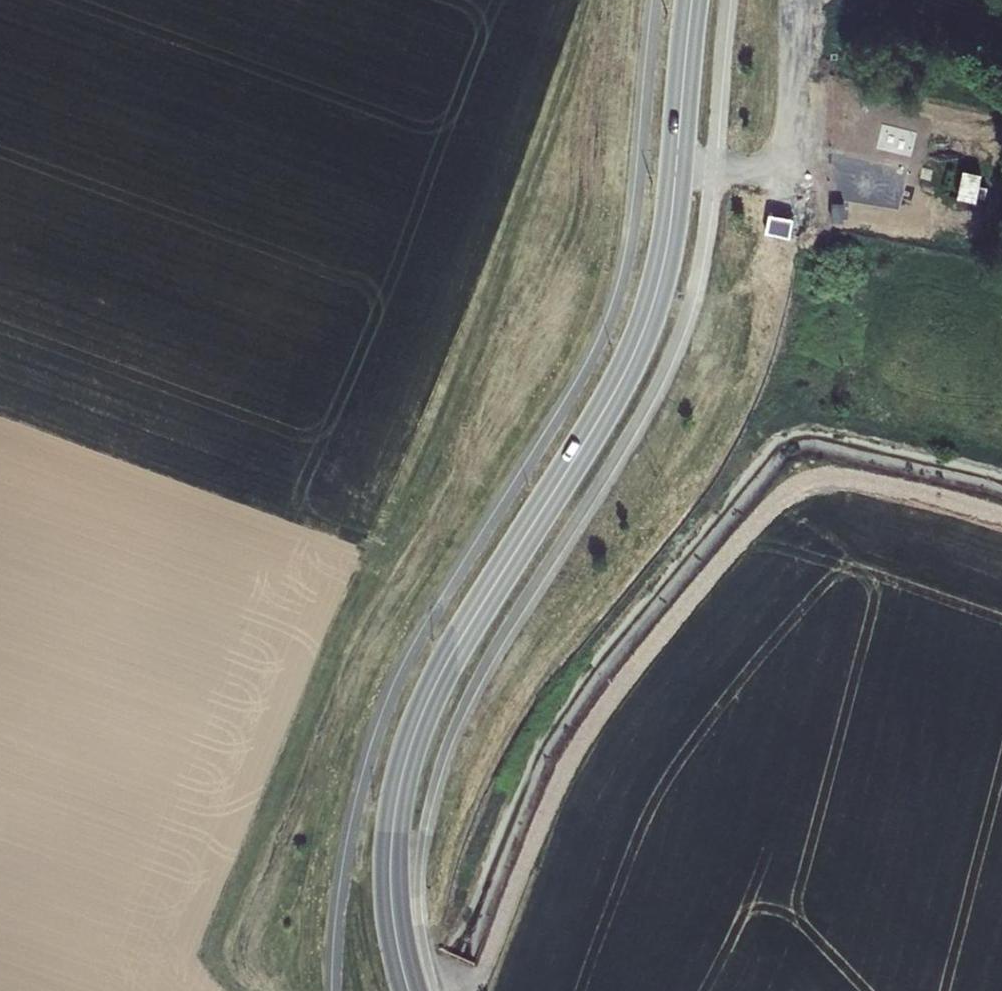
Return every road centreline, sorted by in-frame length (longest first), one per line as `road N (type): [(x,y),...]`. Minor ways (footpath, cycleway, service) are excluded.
road 1 (secondary): [(410,990),(391,882),(401,777),(441,671),(615,392),(650,314),(673,209),(692,0)]
road 2 (track): [(474,990),(575,746),(770,509),(838,475),(914,487),(1001,522)]

